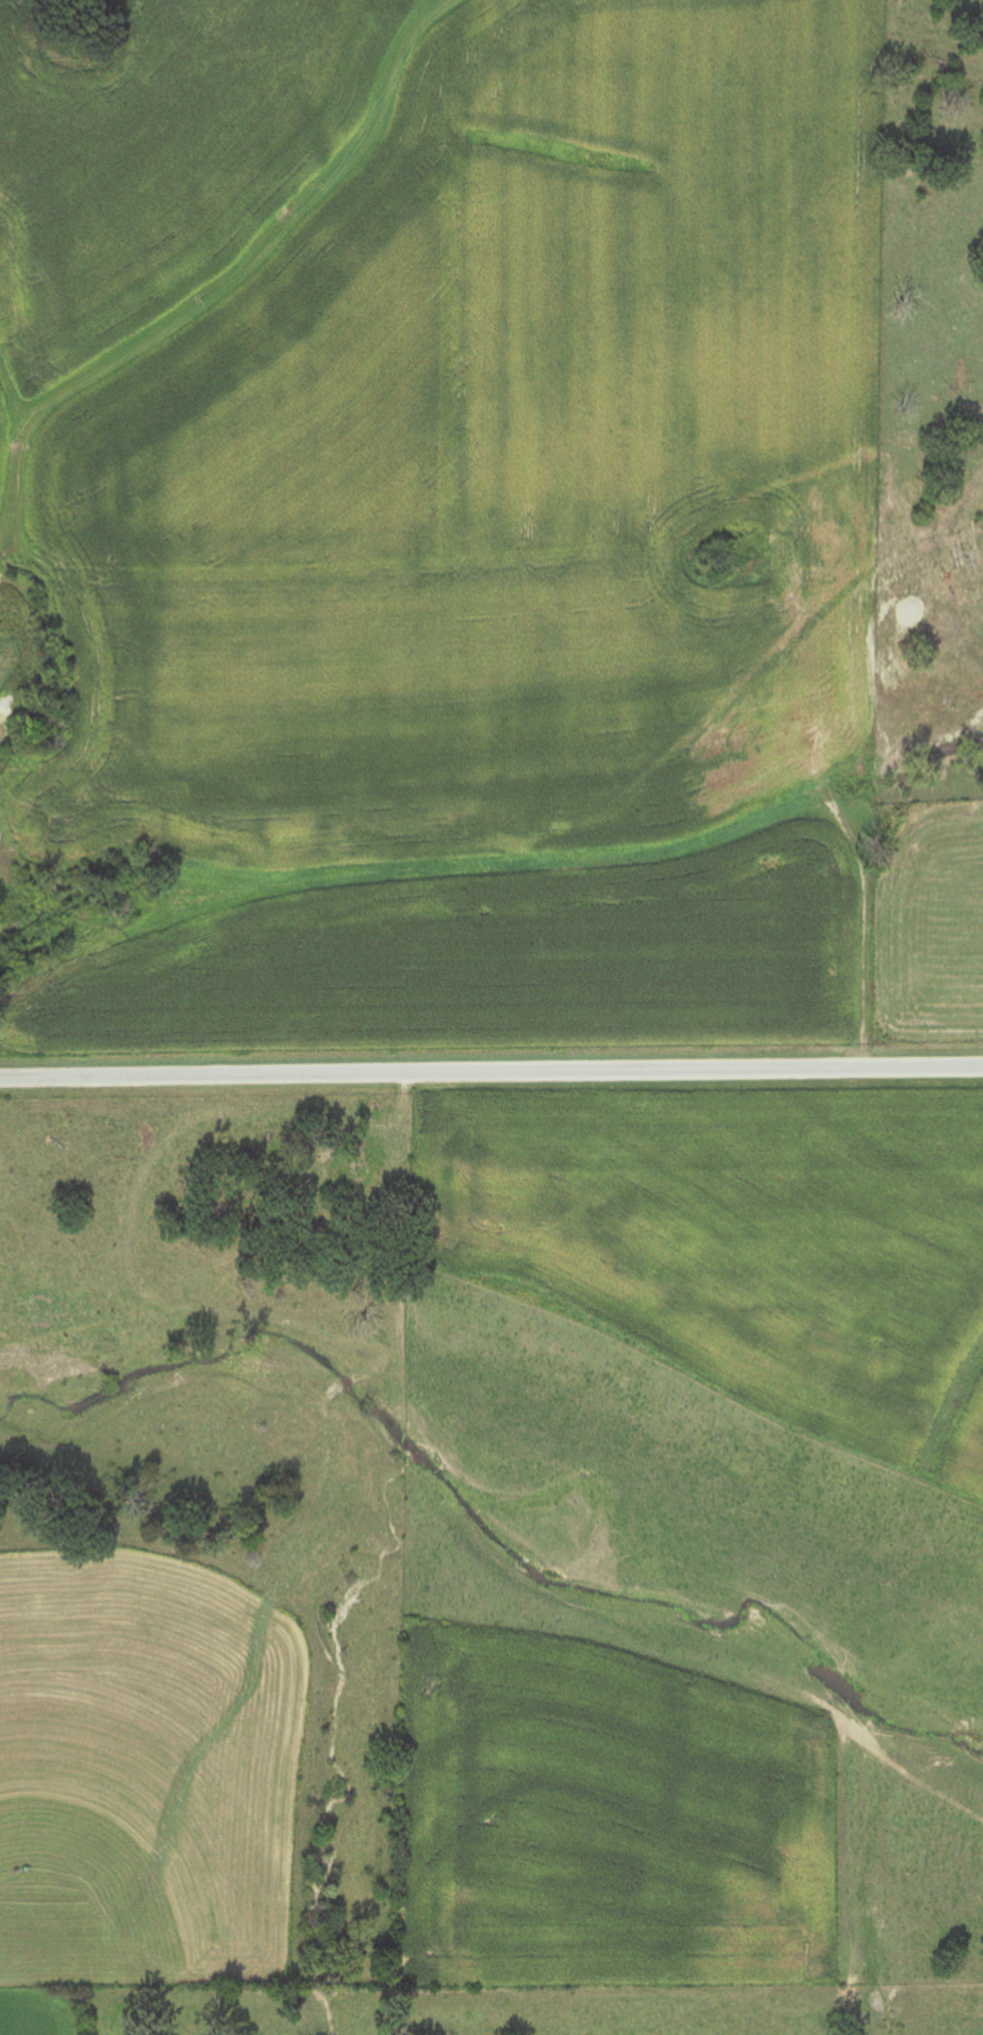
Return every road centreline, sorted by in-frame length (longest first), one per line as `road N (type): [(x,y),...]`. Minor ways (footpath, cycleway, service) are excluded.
road 1 (secondary): [(0,1074),(982,1066)]

